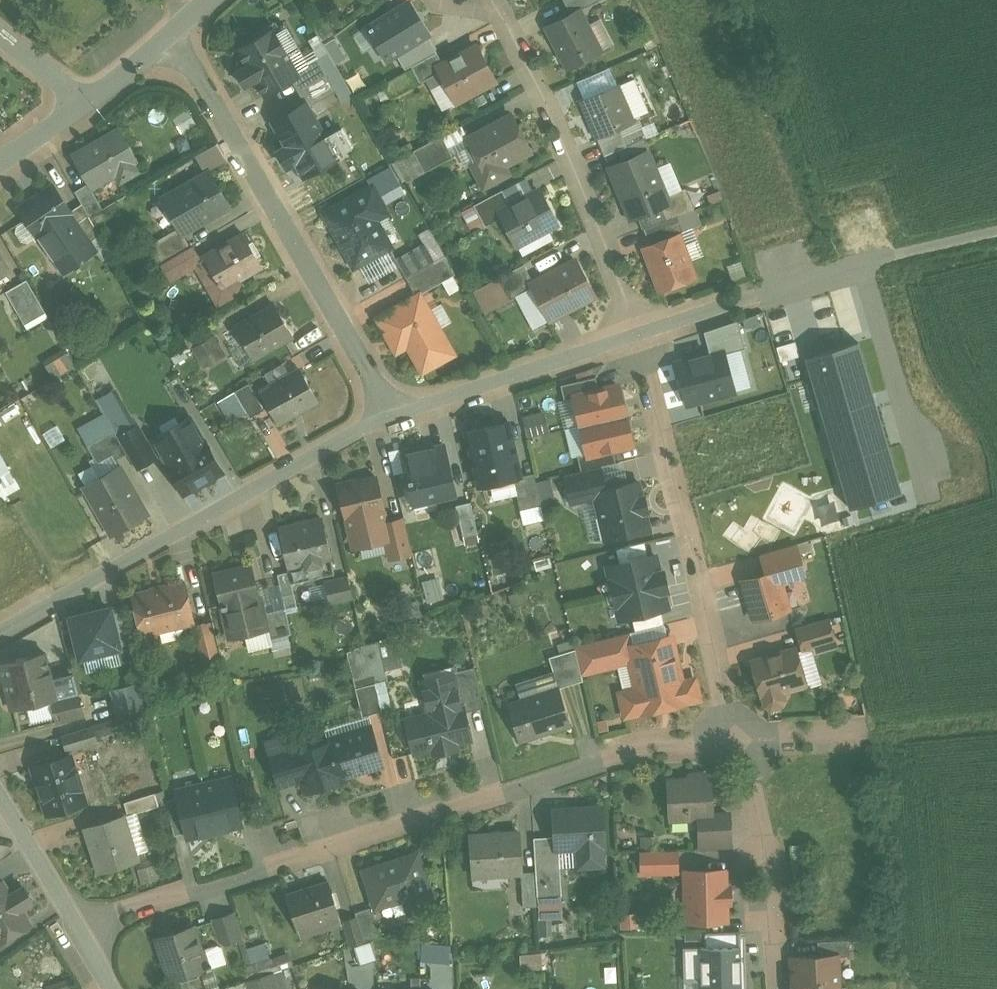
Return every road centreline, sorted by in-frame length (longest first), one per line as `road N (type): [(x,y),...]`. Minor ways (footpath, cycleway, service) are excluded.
road 1 (residential): [(739,737),(629,747),(76,924)]
road 2 (residential): [(0,633),(394,413)]
road 3 (residential): [(170,38),(394,413)]
road 4 (residential): [(639,331),(739,737)]
road 5 (residential): [(639,331),(910,240),(996,223)]
road 6 (residential): [(488,0),(543,91),(639,331)]
road 7 (residential): [(394,413),(639,331)]
road 8 (residential): [(739,737),(775,882),(779,988)]
road 9 (residential): [(76,924),(0,794)]
road 10 (residential): [(866,731),(739,737)]

